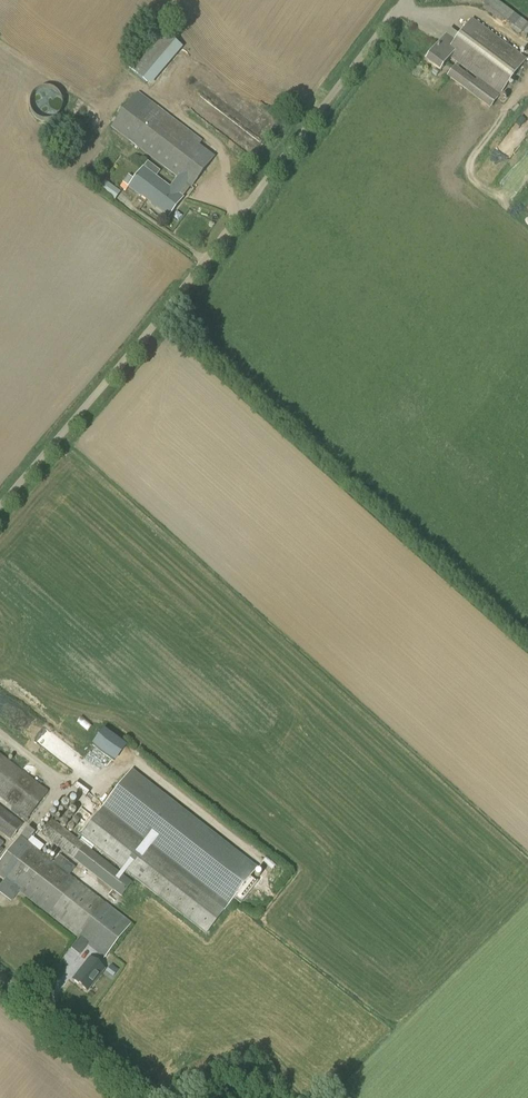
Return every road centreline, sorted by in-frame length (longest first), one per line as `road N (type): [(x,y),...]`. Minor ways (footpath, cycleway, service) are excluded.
road 1 (unclassified): [(0,500),(154,318),(399,0)]
road 2 (unclassified): [(156,1097),(0,977)]
road 3 (track): [(0,857),(65,780),(0,727)]

